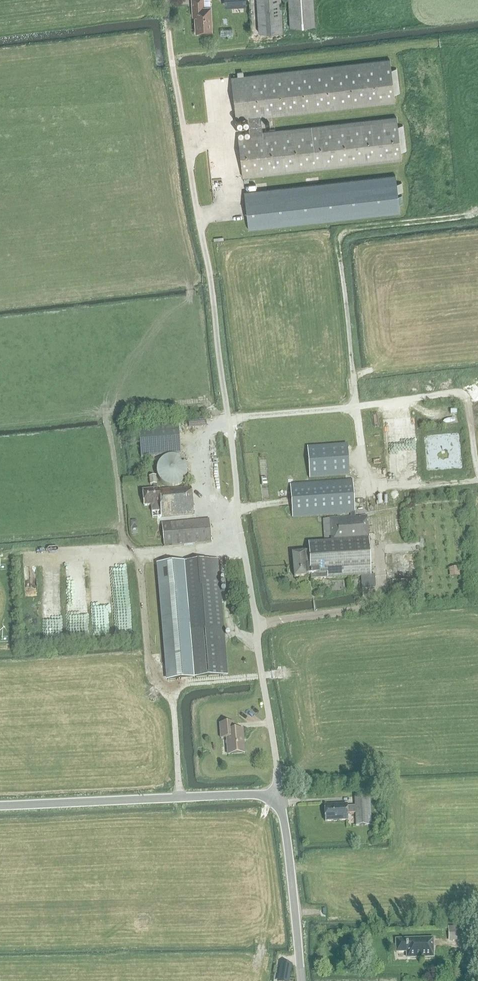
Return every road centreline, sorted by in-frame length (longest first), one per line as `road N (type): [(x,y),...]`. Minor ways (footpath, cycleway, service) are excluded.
road 1 (unclassified): [(280,792),(165,0)]
road 2 (unclassified): [(0,806),(280,792)]
road 3 (unclassified): [(300,980),(280,792)]

